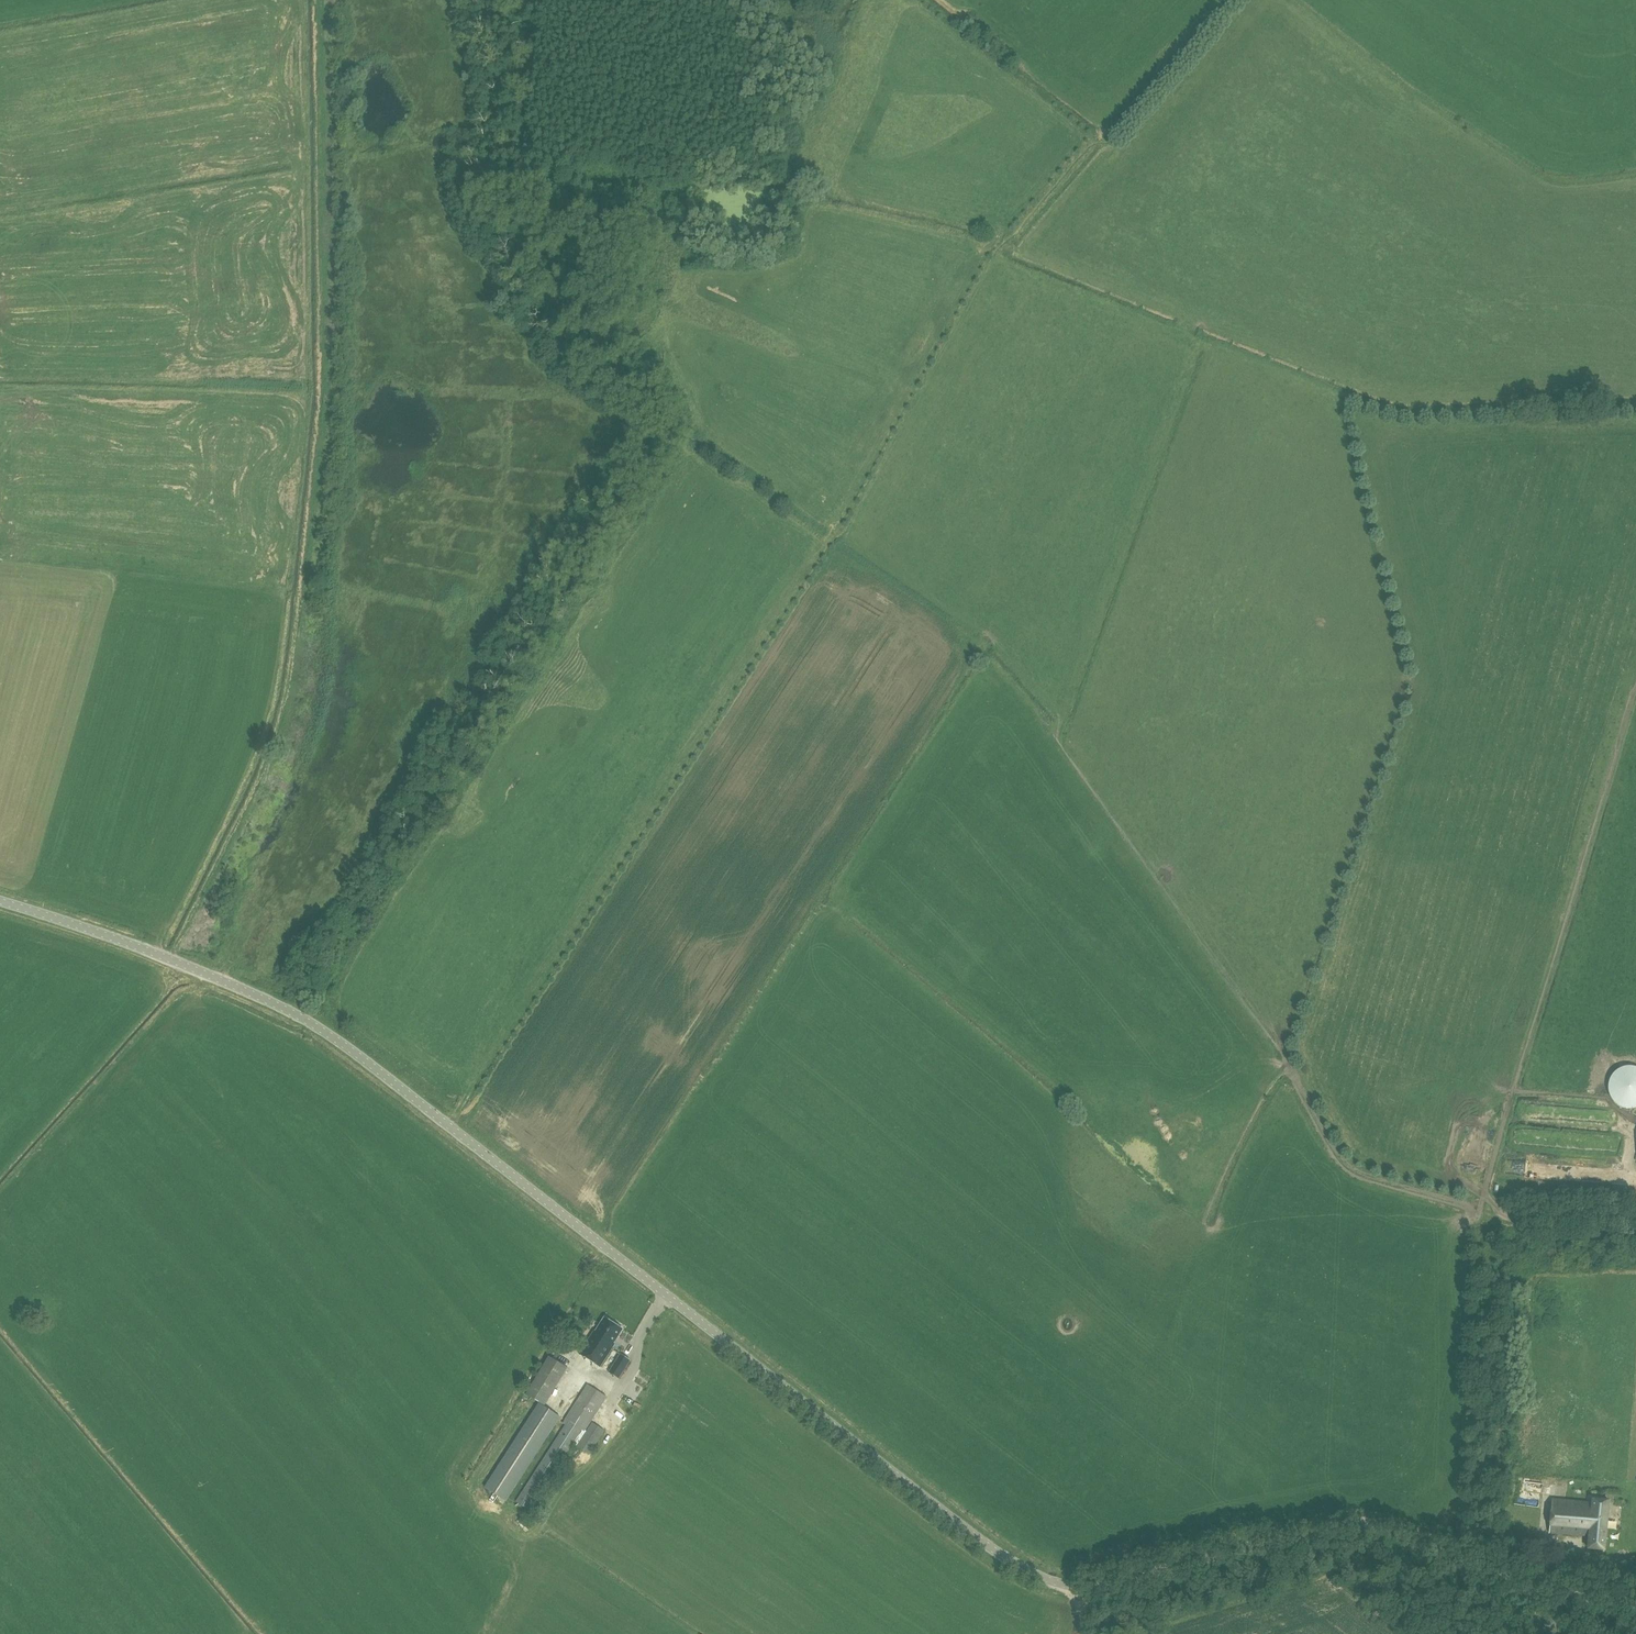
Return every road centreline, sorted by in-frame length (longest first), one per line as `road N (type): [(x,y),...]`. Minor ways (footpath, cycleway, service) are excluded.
road 1 (tertiary): [(1635,1608),(1479,1578),(1400,1538),(1356,1526),(1105,1589),(1055,1584),(1010,1562),(324,1030),(159,956),(0,904)]

